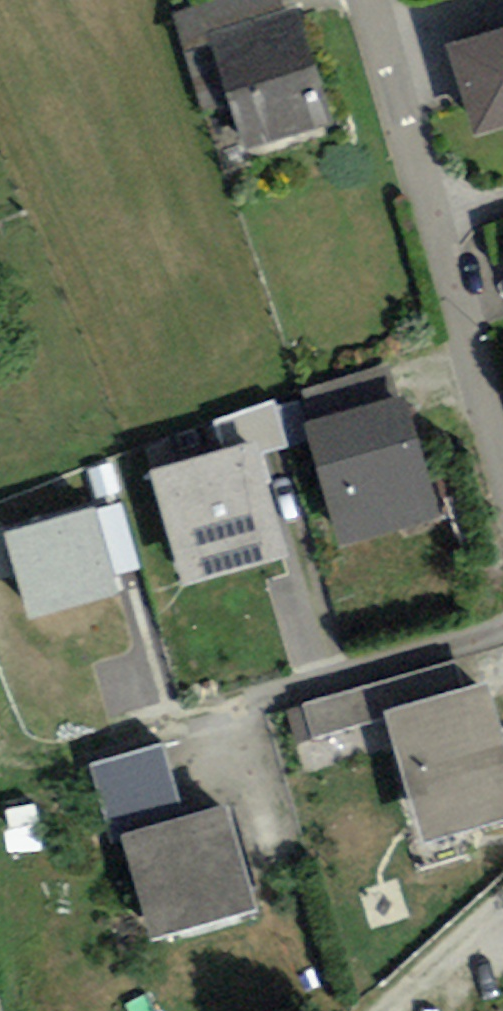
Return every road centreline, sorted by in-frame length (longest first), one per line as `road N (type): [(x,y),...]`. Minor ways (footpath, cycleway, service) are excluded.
road 1 (residential): [(502,448),(372,0)]

